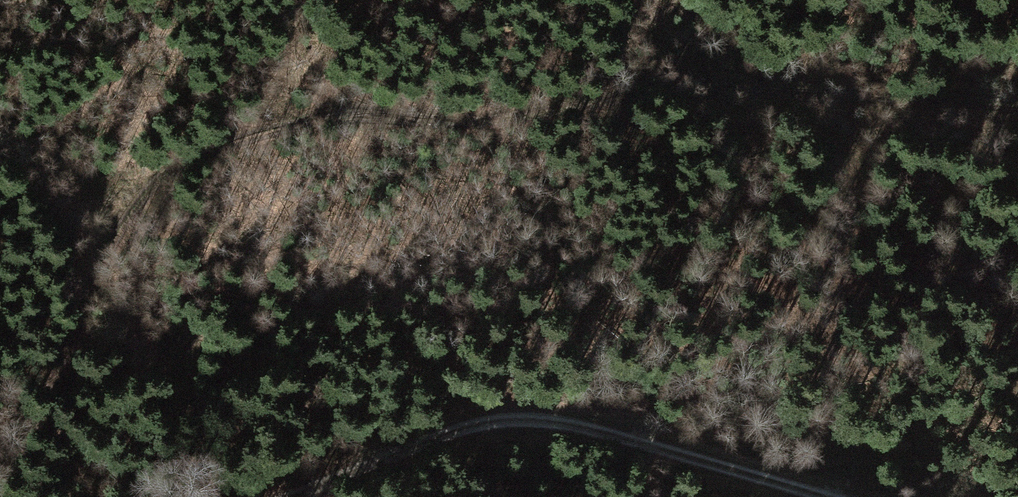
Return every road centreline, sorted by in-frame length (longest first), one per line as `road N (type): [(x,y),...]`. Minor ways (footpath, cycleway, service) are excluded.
road 1 (track): [(6,496),(108,251),(138,202),(167,173),(222,143),(308,121),(506,118),(625,95),(870,97)]
road 2 (track): [(270,496),(471,418),(573,418),(864,496)]
road 3 (track): [(1017,102),(870,97)]

